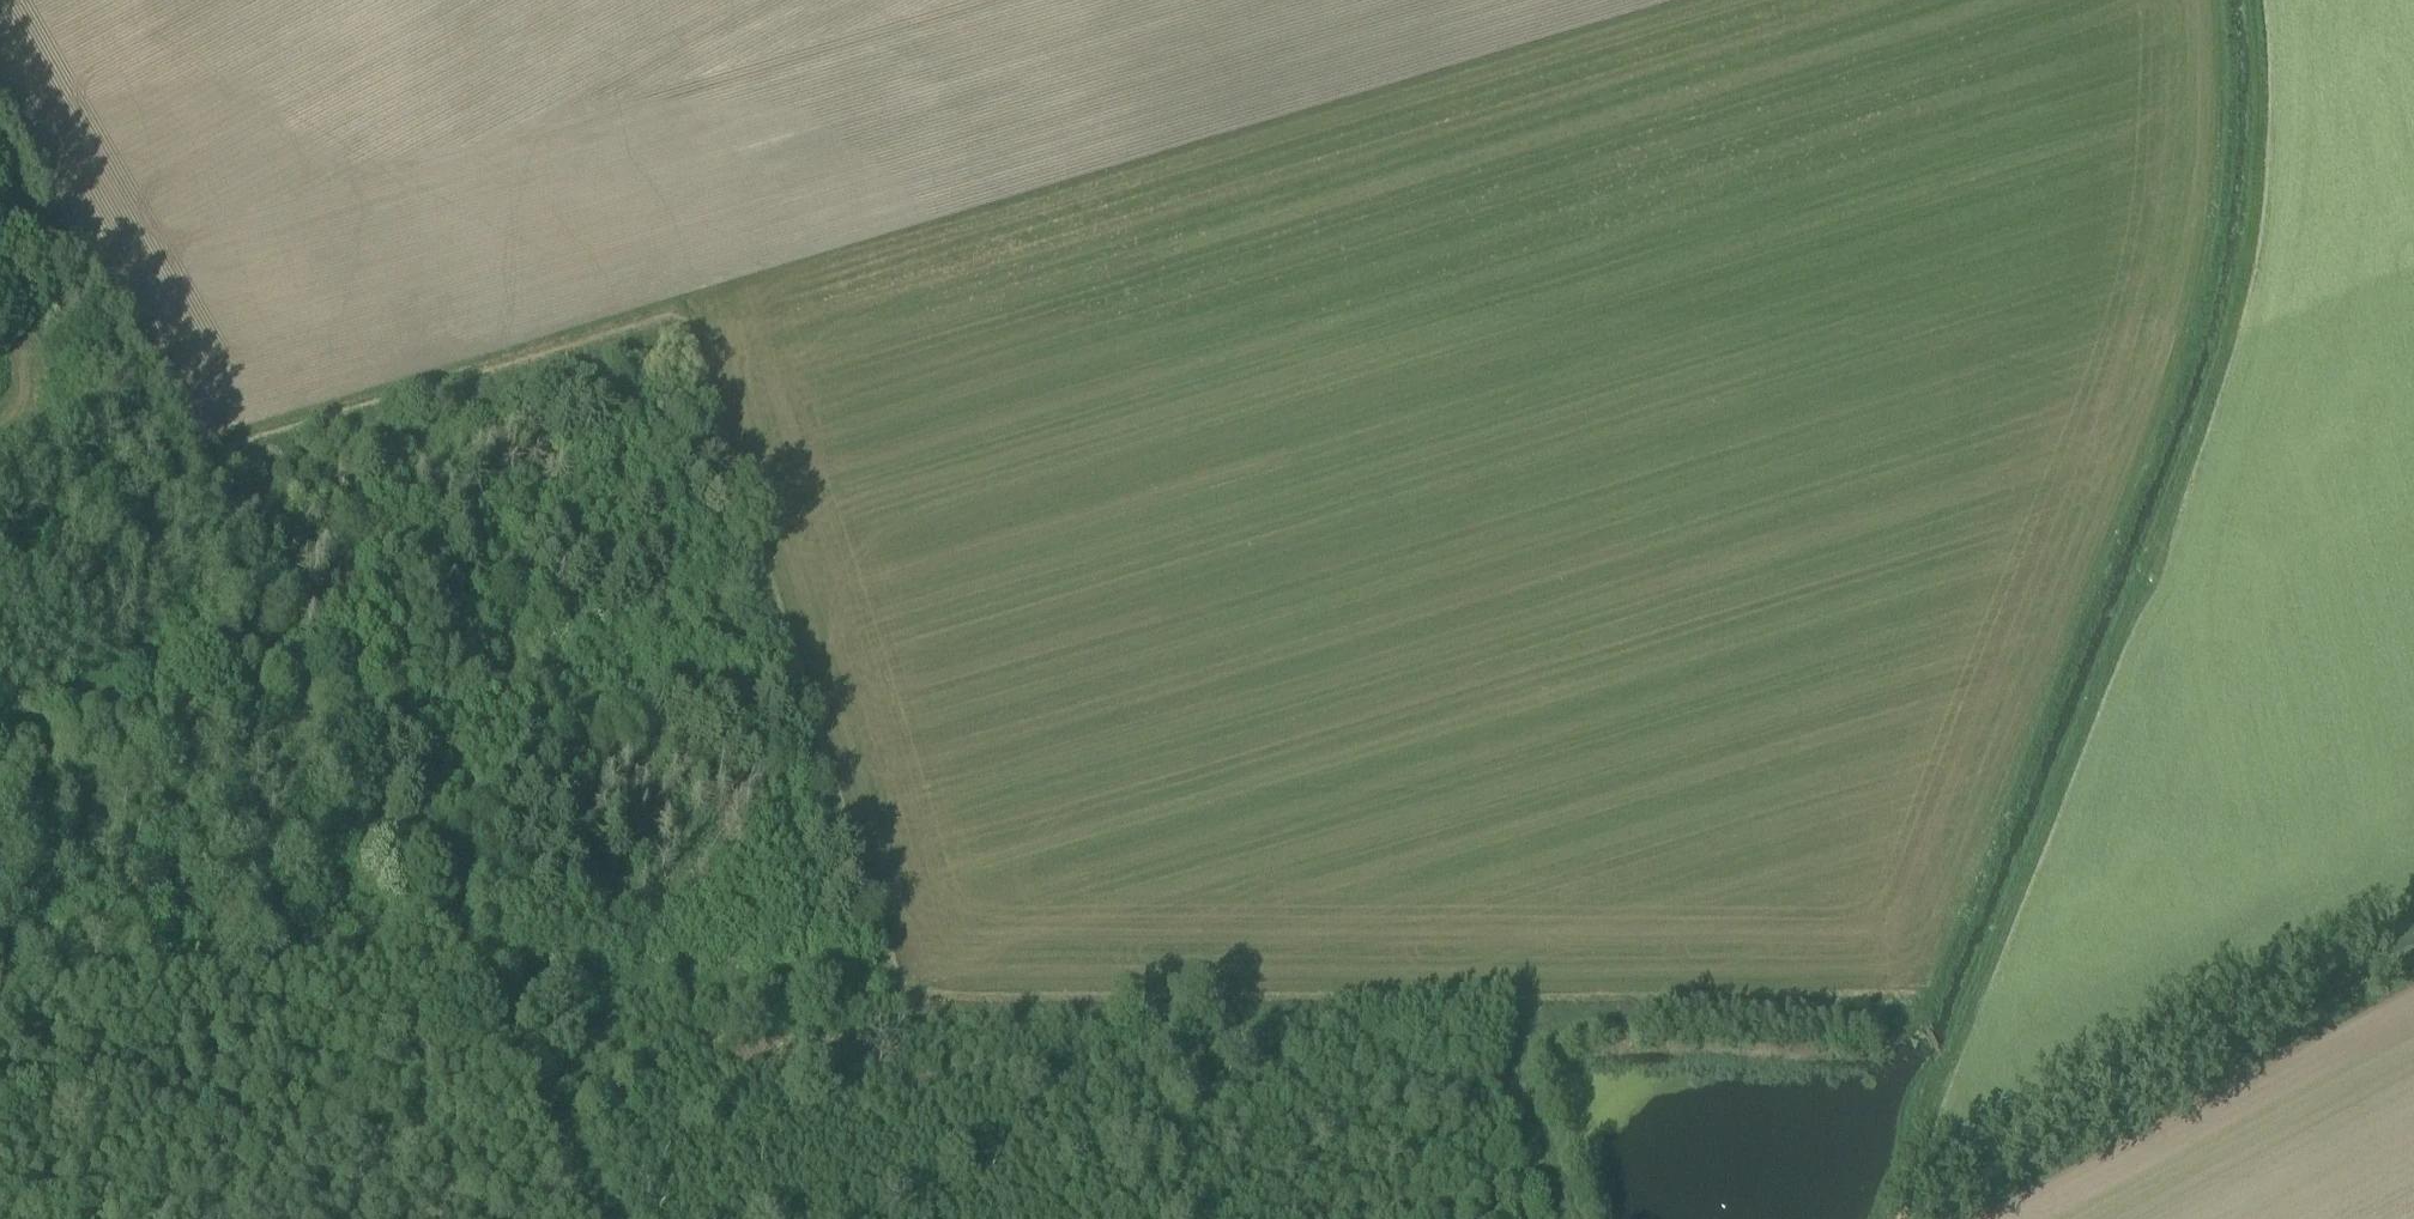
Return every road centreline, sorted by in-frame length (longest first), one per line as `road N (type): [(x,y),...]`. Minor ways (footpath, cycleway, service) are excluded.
road 1 (track): [(1569,1218),(1513,1075),(1522,1041),(1537,1029),(1575,1018),(1907,1013),(1925,1004),(2172,368),(2203,255),(2220,130),(2214,0)]
road 2 (track): [(2413,928),(1895,1187)]
road 3 (track): [(1882,1218),(1952,1036)]

